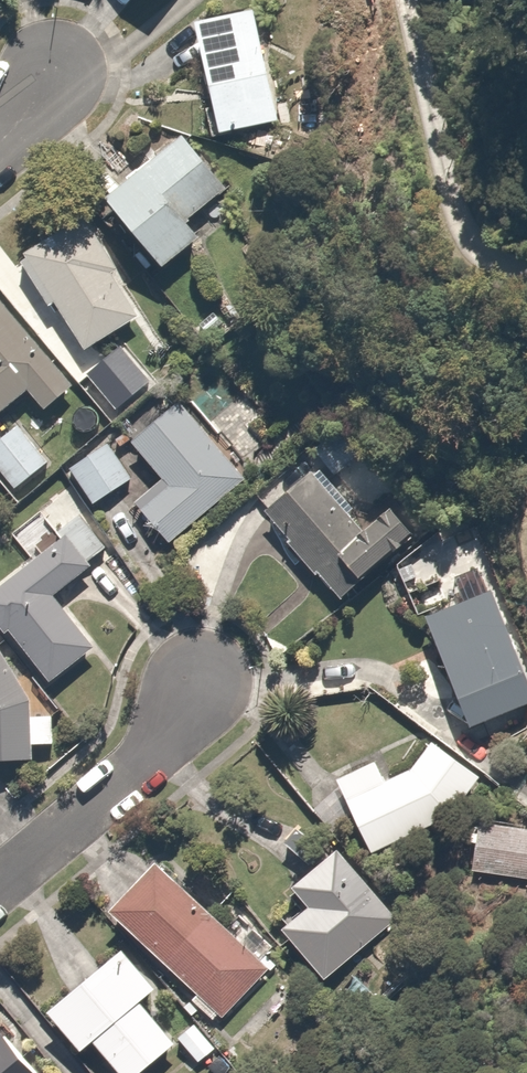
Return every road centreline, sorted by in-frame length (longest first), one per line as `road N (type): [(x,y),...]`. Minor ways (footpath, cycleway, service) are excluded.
road 1 (residential): [(0,883),(143,760),(199,685)]

